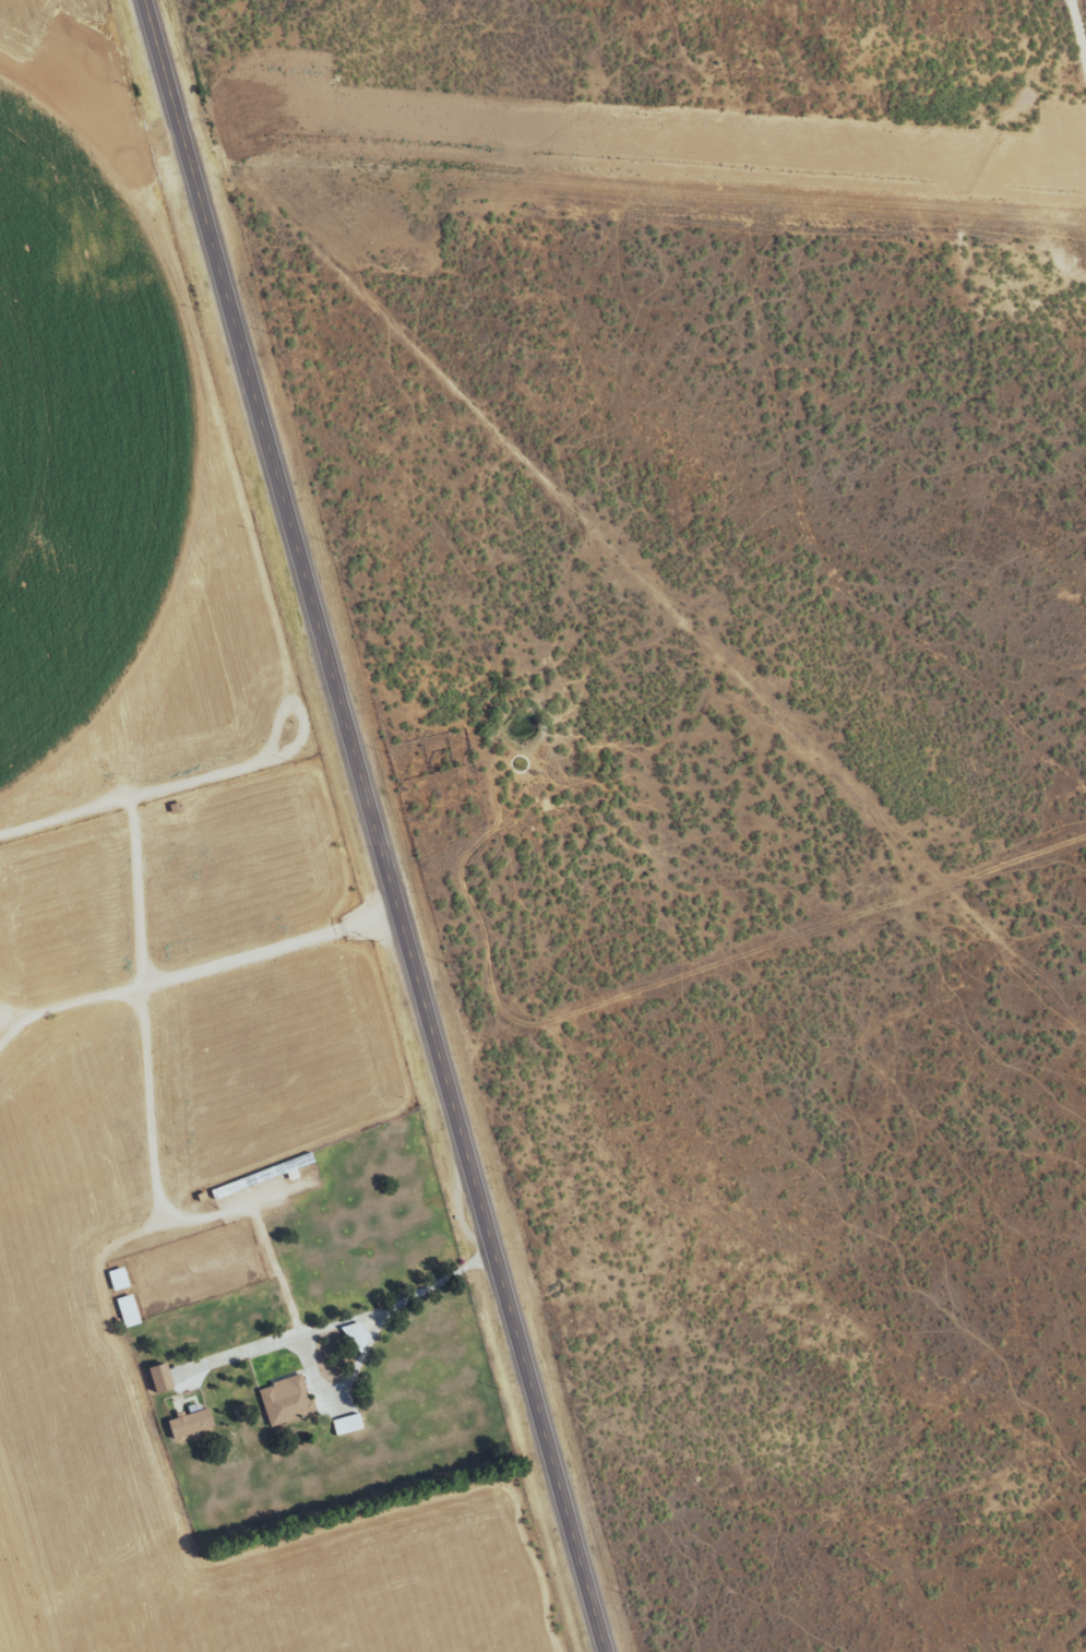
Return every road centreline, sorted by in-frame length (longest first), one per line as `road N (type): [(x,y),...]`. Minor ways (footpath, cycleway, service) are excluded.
road 1 (secondary): [(607,1651),(141,0)]

